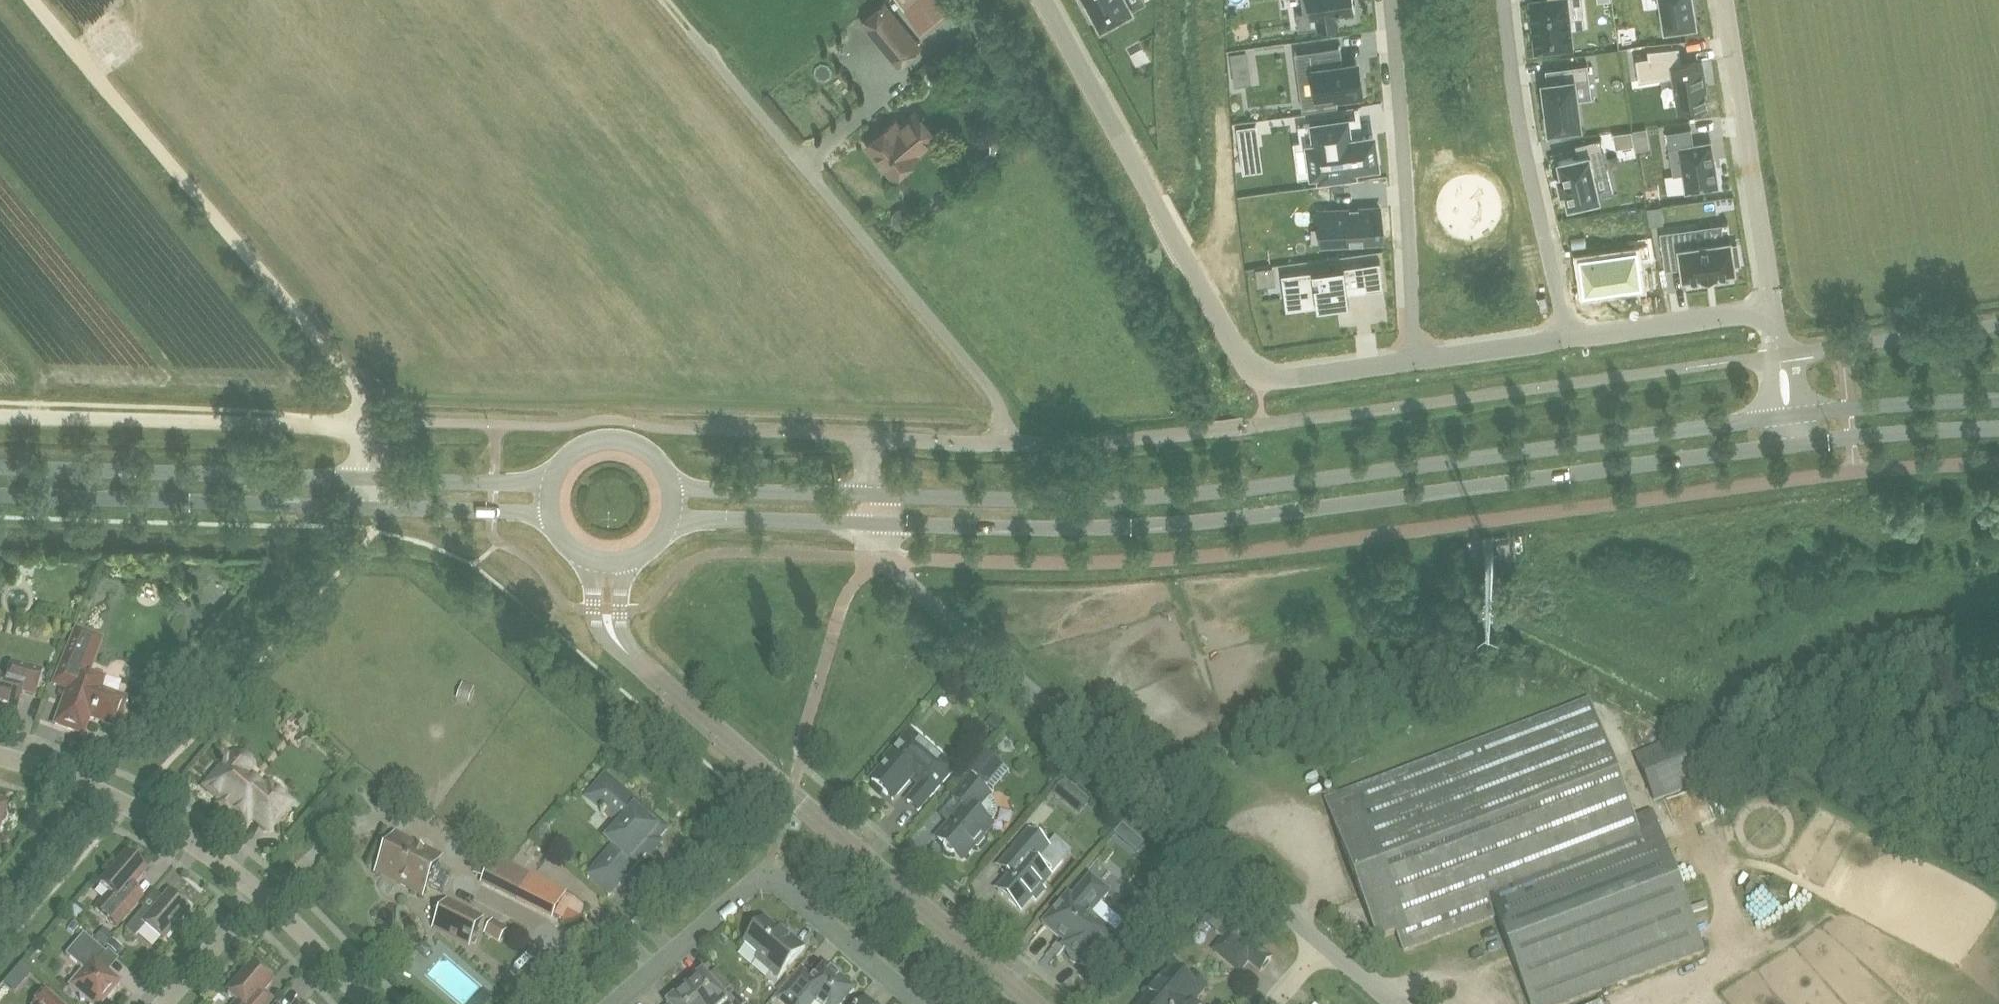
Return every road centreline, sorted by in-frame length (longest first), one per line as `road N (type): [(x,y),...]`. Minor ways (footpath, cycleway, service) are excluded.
road 1 (tertiary): [(661,535),(759,524),(1213,522),(1792,446)]
road 2 (tertiary): [(1788,417),(1131,498),(712,492),(665,481)]
road 3 (unclassified): [(890,561),(1137,561),(1830,475),(1998,464)]
road 4 (unclassified): [(1005,444),(1216,430),(1782,356)]
road 5 (residential): [(1048,0),(1257,384),(1421,360)]
road 6 (residential): [(1322,945),(890,561)]
road 7 (track): [(372,429),(375,406),(32,0)]
road 8 (unclassified): [(1005,444),(992,392),(688,31)]
road 9 (residential): [(1033,1003),(660,682)]
road 10 (tertiary): [(0,494),(380,509)]
road 11 (track): [(0,415),(372,429)]
road 12 (tertiary): [(367,481),(0,468)]
road 13 (residential): [(1391,0),(1421,360)]
road 14 (residential): [(1567,339),(1506,0)]
road 15 (residential): [(1774,310),(1721,0)]
road 16 (residential): [(0,758),(131,807),(260,895)]
road 17 (unclassified): [(1782,356),(1998,326)]
road 18 (tertiary): [(1998,401),(1788,417)]
road 19 (residential): [(1567,339),(1774,310)]
road 20 (tertiary): [(1792,446),(1998,430)]
road 21 (tertiary): [(565,467),(515,486),(367,481)]
road 22 (residential): [(923,1003),(785,886),(767,880)]
road 23 (residential): [(616,1003),(767,880)]
road 24 (tertiary): [(380,509),(553,519)]
road 25 (residential): [(366,1003),(260,895)]
road 26 (residential): [(590,560),(599,628),(660,682)]
road 27 (residential): [(1421,360),(1567,339)]
road 28 (residential): [(165,1003),(260,895)]
road 29 (unclassified): [(871,437),(1005,444)]
road 30 (residential): [(660,682),(626,642),(626,561)]
road 31 (tertiary): [(665,481),(646,457),(619,446),(589,449),(565,467)]

